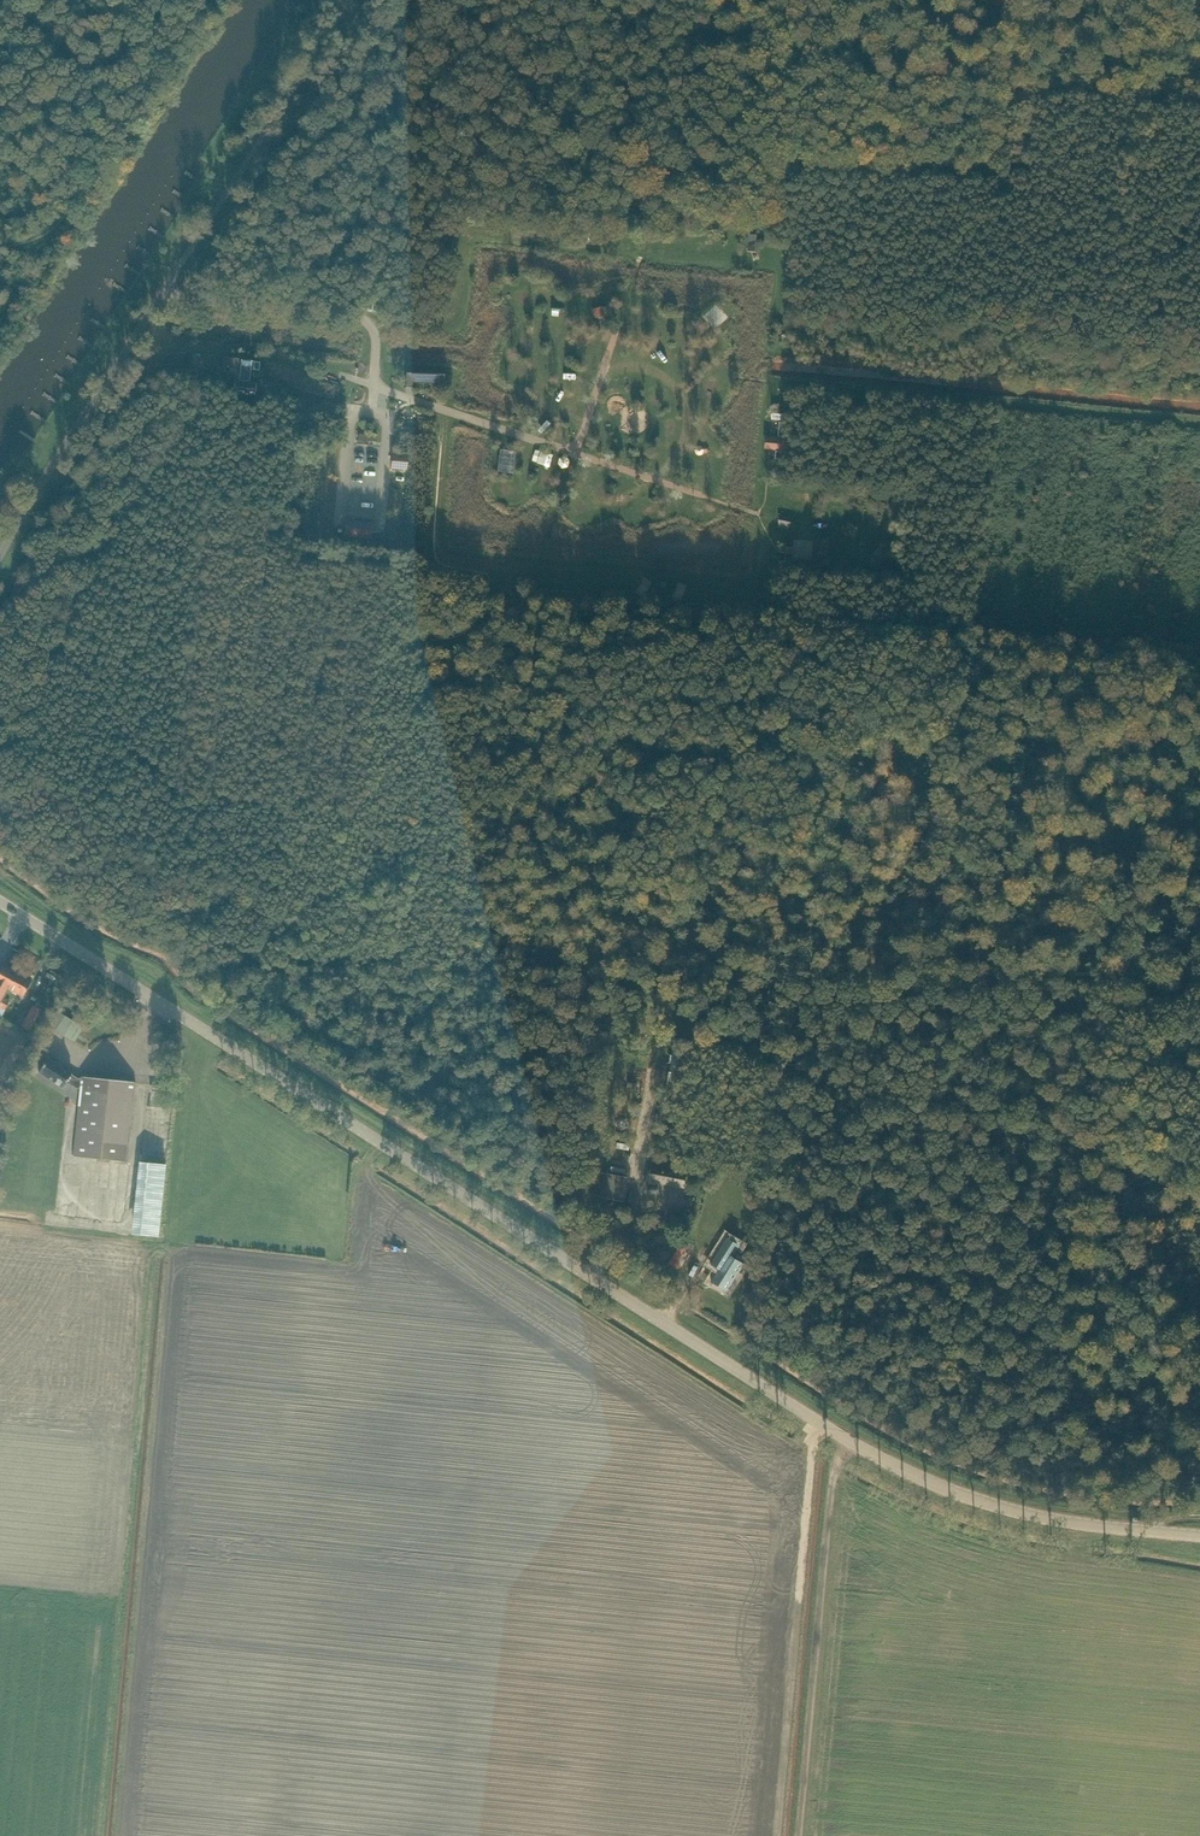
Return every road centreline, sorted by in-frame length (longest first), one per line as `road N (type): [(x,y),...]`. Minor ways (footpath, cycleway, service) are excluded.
road 1 (unclassified): [(1199,1536),(1023,1514),(872,1454),(0,903)]
road 2 (track): [(541,558),(743,583),(759,573),(771,540),(808,527),(833,530),(864,565),(888,566)]
road 3 (unclassified): [(0,555),(163,292)]
road 4 (track): [(570,246),(472,235),(454,326),(367,323)]
road 5 (track): [(663,1031),(633,1215),(590,1276)]
road 6 (track): [(450,413),(435,558),(483,573),(516,557),(541,558)]
road 7 (track): [(576,455),(638,266)]
road 8 (track): [(604,366),(642,365),(683,393),(685,444),(653,480)]
road 9 (track): [(550,446),(724,504)]

